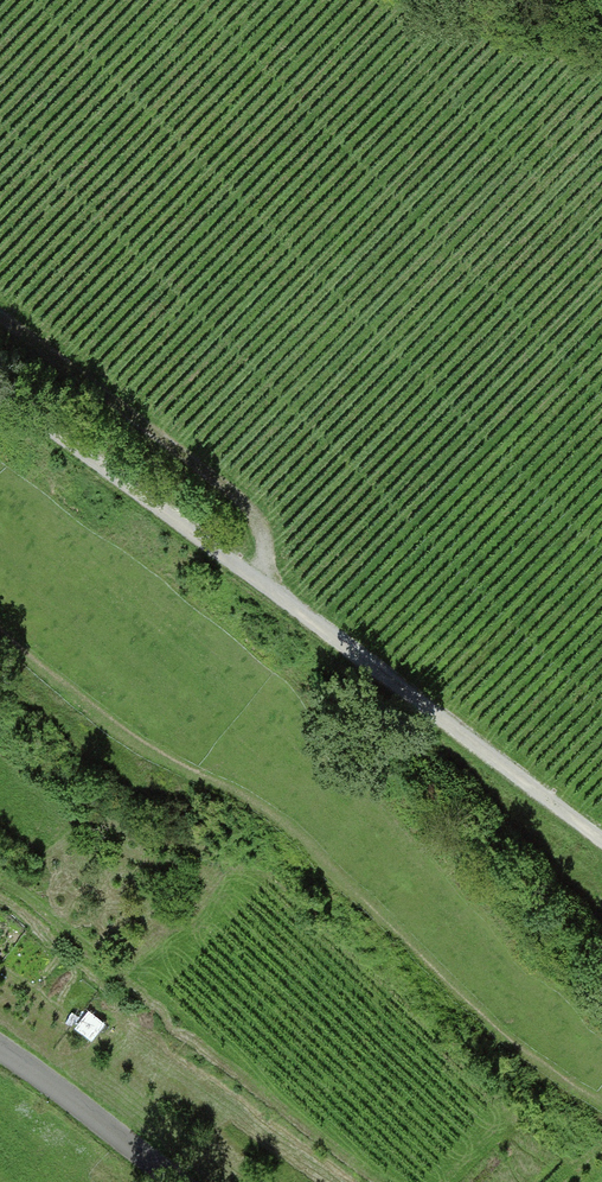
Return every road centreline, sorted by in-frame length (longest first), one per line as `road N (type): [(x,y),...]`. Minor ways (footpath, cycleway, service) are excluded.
road 1 (track): [(0,392),(601,831)]
road 2 (track): [(0,321),(228,499),(257,541),(254,577)]
road 3 (residential): [(184,1181),(0,1051)]
road 4 (track): [(601,51),(475,0)]

